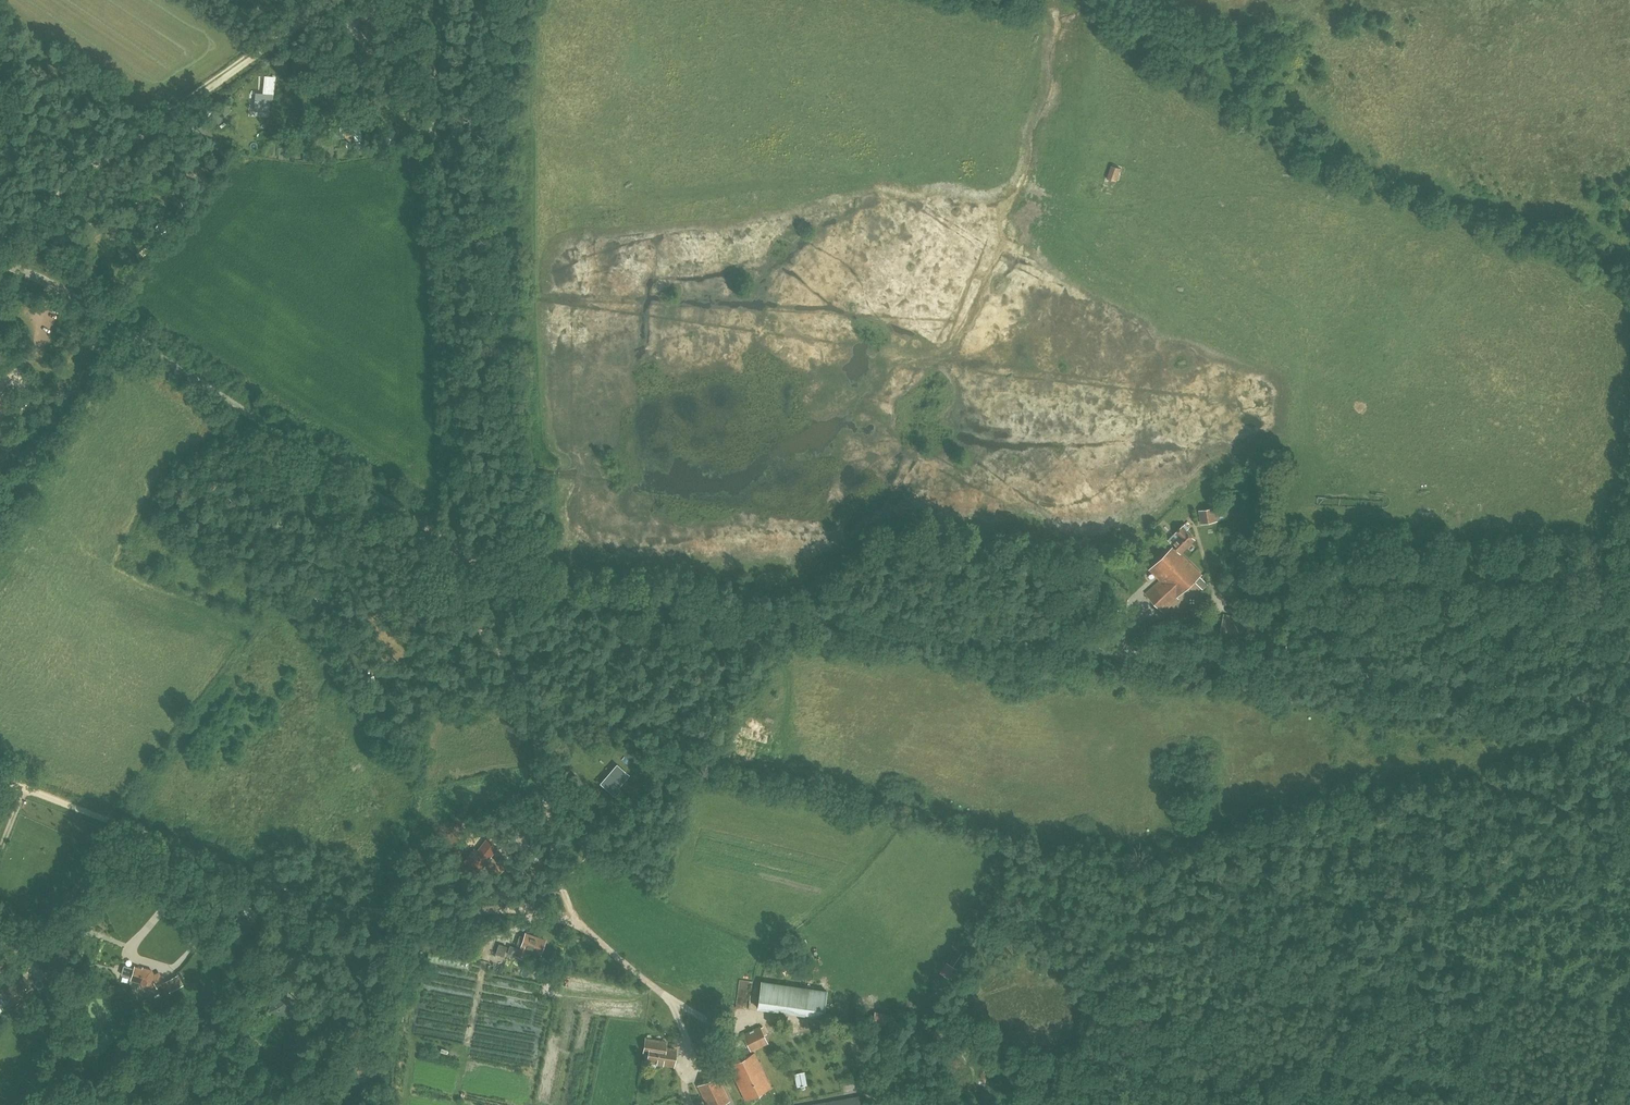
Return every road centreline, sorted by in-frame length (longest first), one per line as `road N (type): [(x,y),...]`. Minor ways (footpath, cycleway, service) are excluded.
road 1 (unclassified): [(1125,653),(561,595),(524,583),(448,546),(49,283),(0,263)]
road 2 (track): [(0,779),(344,908),(446,915),(508,908),(562,884),(664,778),(726,697),(770,614)]
road 3 (track): [(447,523),(430,0)]
road 4 (track): [(1125,653),(1629,703)]
road 5 (track): [(0,238),(334,0)]
road 6 (track): [(168,842),(167,898),(203,959),(212,1009),(206,1036),(187,1058),(136,1094)]
road 7 (track): [(585,928),(670,998),(697,1063),(684,1084),(691,1104)]
road 8 (track): [(822,1023),(773,1015),(724,1031),(670,998)]

